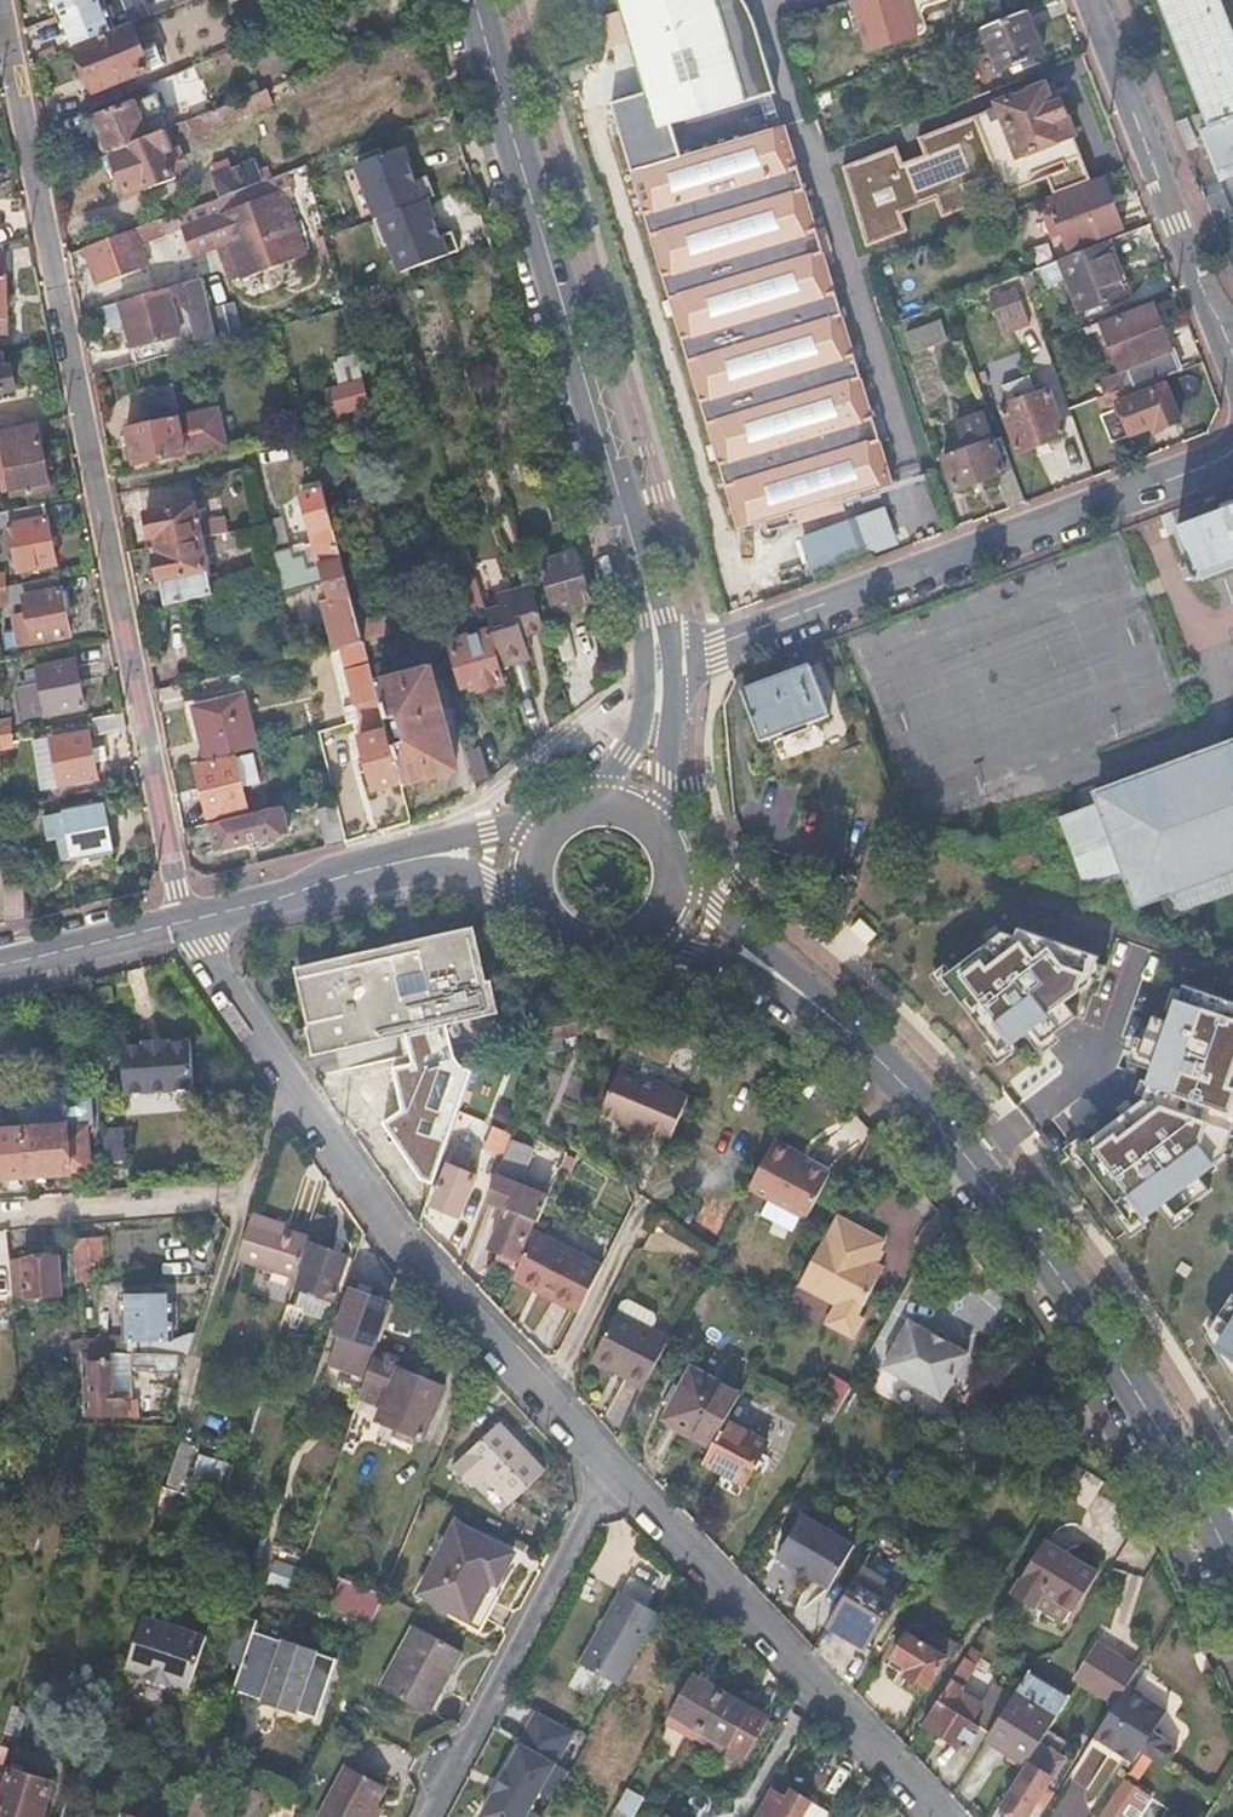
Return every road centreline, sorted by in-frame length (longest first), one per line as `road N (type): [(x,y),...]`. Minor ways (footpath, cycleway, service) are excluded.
road 1 (residential): [(0,2),(182,925)]
road 2 (secondary): [(475,0),(643,572),(658,654)]
road 3 (secondary): [(835,1020),(907,1082),(1088,1321),(1232,1566)]
road 4 (residential): [(1232,454),(698,653),(658,654)]
road 5 (residential): [(611,1471),(368,1198),(288,1082)]
road 6 (residential): [(936,1816),(611,1471)]
road 7 (residential): [(425,1816),(611,1471)]
road 8 (residential): [(1090,0),(1232,363)]
road 9 (residential): [(0,1216),(249,1199)]
road 10 (residential): [(249,1199),(180,1418)]
road 11 (secondary): [(182,925),(396,863)]
road 12 (secondary): [(835,1020),(672,870)]
road 13 (secondary): [(631,941),(694,953),(835,1020)]
road 14 (residential): [(288,1082),(182,925)]
road 15 (secondary): [(0,966),(182,925)]
road 16 (secondary): [(657,835),(666,714),(659,666)]
road 17 (secondary): [(659,666),(641,729),(594,808)]
road 18 (secondary): [(544,838),(488,833),(396,863)]
road 19 (secondary): [(396,863),(451,868),(535,900)]
road 20 (residential): [(288,1082),(249,1199)]

